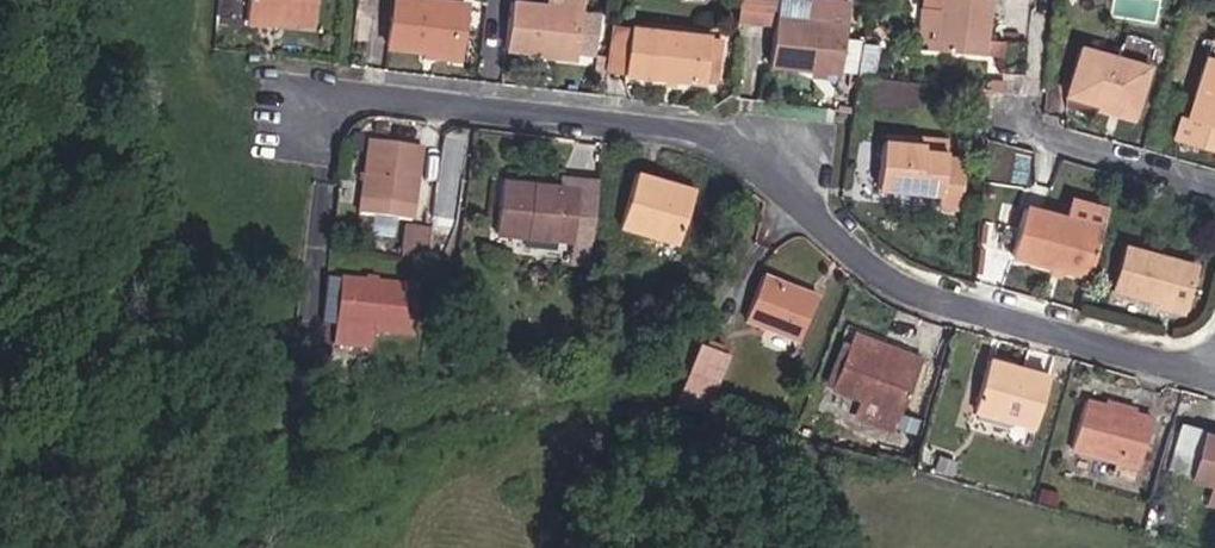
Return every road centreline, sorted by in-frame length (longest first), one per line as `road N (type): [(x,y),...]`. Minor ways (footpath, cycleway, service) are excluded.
road 1 (residential): [(1214,376),(897,286),(759,159),(704,133),(289,90)]

